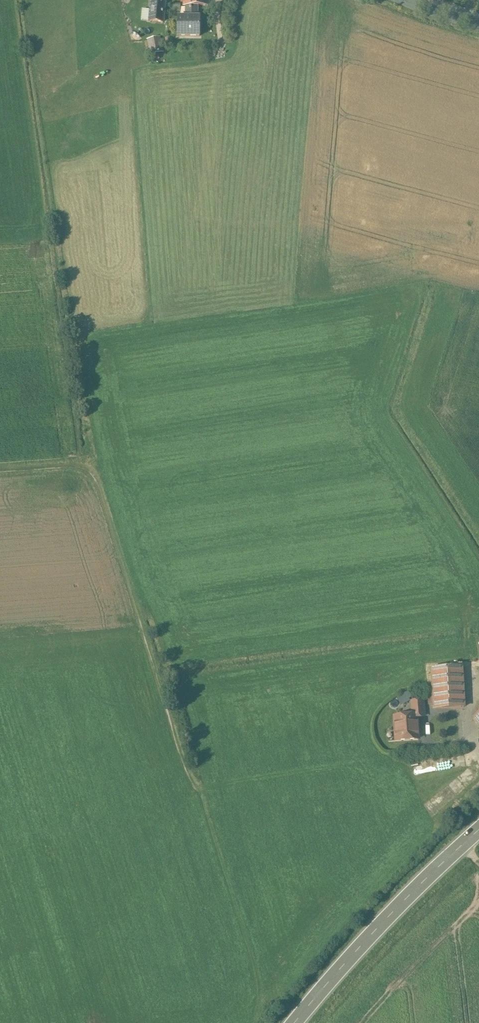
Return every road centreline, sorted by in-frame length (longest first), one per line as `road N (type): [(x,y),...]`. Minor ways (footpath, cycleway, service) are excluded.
road 1 (track): [(0,468),(81,462),(96,477),(195,789)]
road 2 (secondary): [(295,1022),(478,829)]

